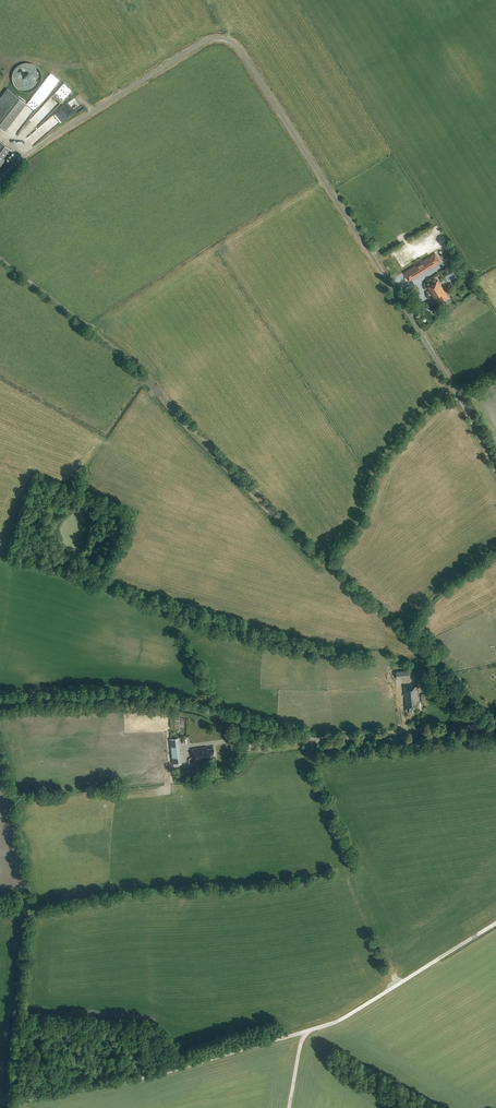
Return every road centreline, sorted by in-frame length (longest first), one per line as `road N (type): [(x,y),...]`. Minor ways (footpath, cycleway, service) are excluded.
road 1 (unclassified): [(495,458),(464,391),(231,41),(193,48),(0,178)]
road 2 (unclassified): [(0,700),(157,693),(328,739),(495,724)]

